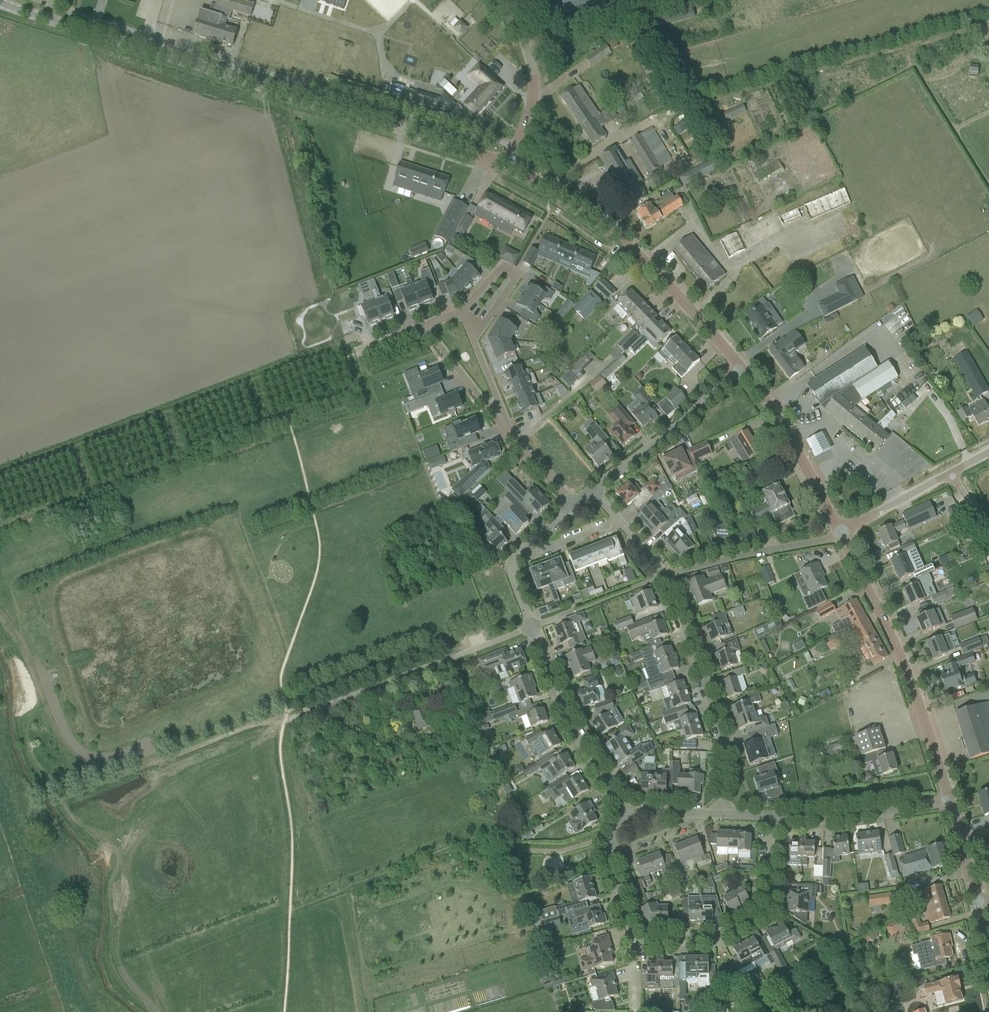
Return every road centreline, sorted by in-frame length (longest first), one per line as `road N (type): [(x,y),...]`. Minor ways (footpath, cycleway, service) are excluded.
road 1 (tertiary): [(509,166),(0,4)]
road 2 (tertiary): [(740,370),(690,303),(634,250),(509,166)]
road 3 (track): [(0,477),(264,374),(279,383)]
road 4 (tertiary): [(950,802),(899,651),(841,534)]
road 5 (residential): [(724,815),(720,725),(665,578)]
road 6 (residential): [(635,945),(718,944),(766,919),(774,816)]
road 7 (residential): [(621,809),(567,717),(533,626)]
road 8 (tertiary): [(841,534),(791,438),(740,370)]
road 9 (residential): [(593,491),(740,370)]
road 10 (residential): [(774,816),(850,816),(950,802)]
road 11 (tertiary): [(509,166),(533,97),(512,0)]
road 12 (track): [(435,665),(284,722)]
road 13 (residential): [(462,311),(501,267),(517,277),(473,340)]
road 14 (track): [(156,764),(91,765),(66,748),(43,700)]
road 15 (residential): [(510,436),(423,326)]
road 16 (track): [(284,722),(259,723),(156,764)]
road 17 (unclassified): [(841,534),(951,473)]

